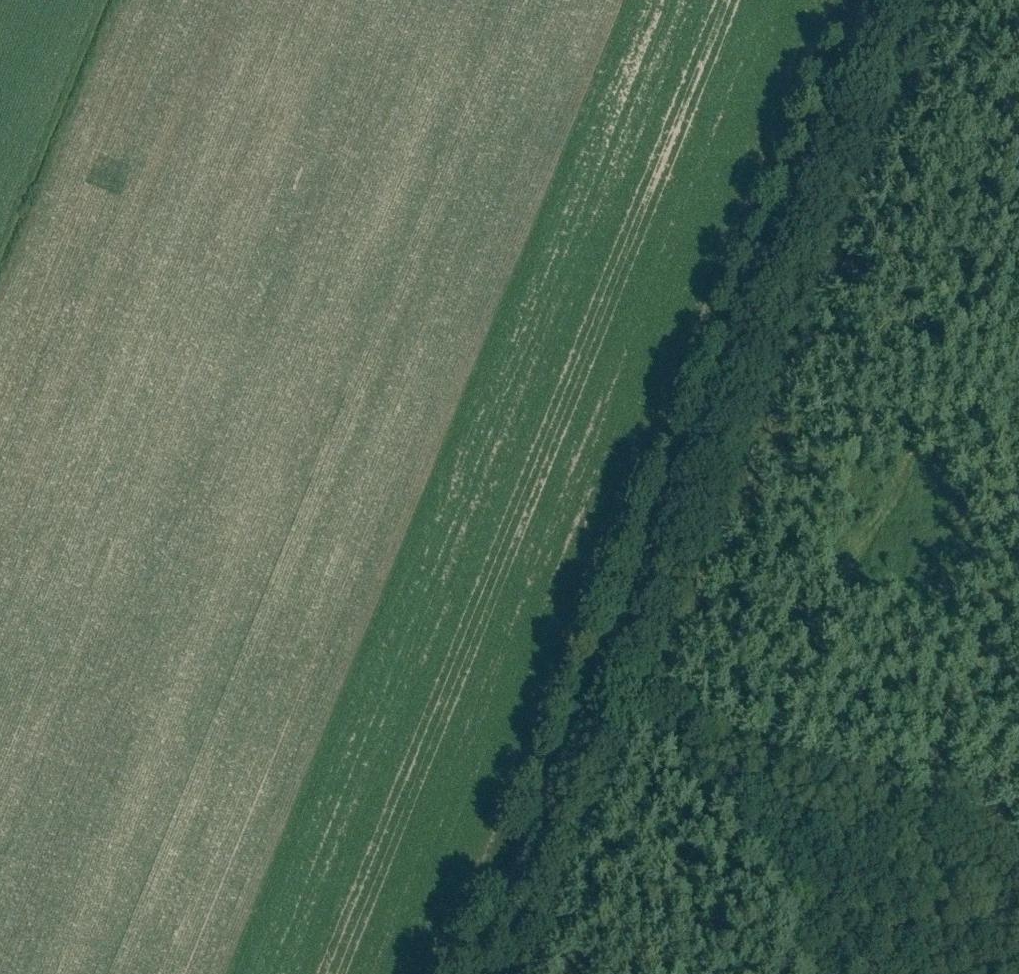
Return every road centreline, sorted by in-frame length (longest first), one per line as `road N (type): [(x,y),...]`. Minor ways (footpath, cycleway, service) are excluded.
road 1 (unclassified): [(451,973),(844,0)]
road 2 (track): [(563,692),(1018,907)]

